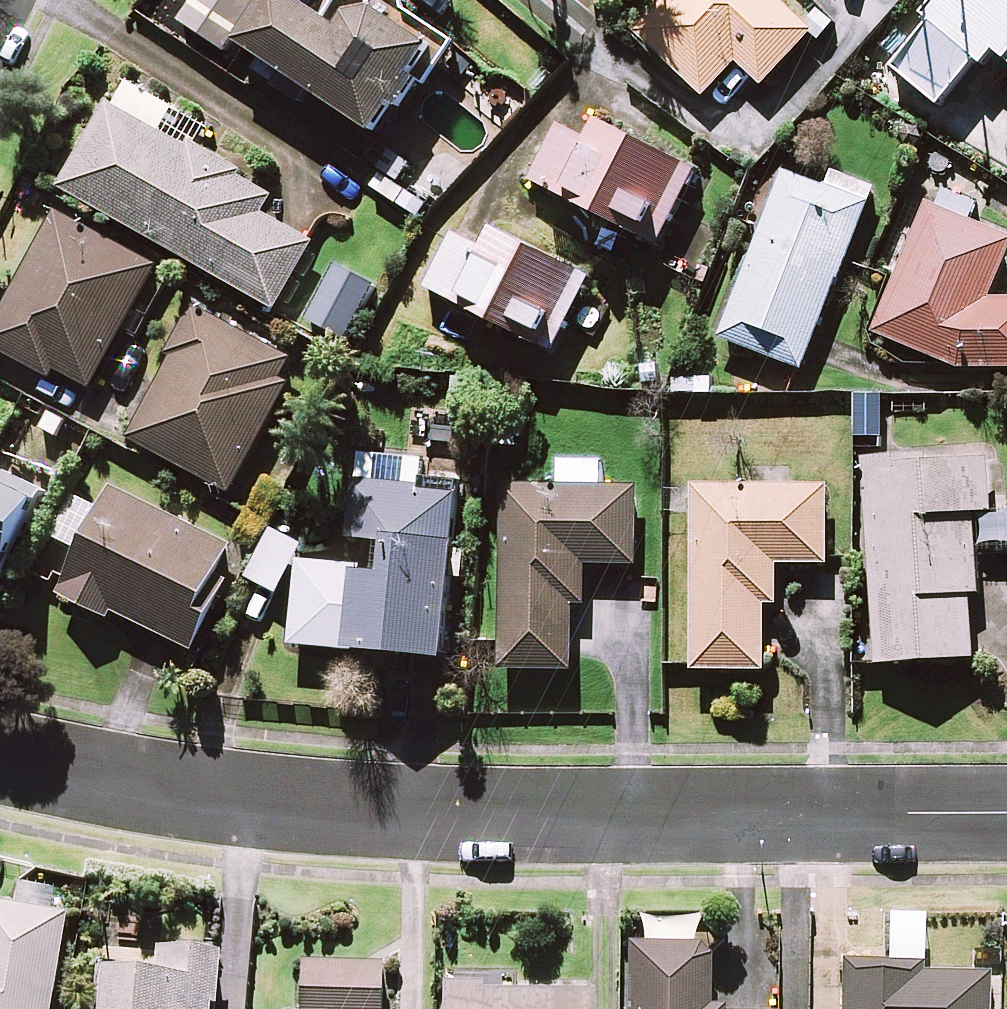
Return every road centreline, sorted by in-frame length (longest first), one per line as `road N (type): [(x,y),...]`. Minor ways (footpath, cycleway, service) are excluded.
road 1 (residential): [(0,761),(47,775),(364,817),(1006,818)]

